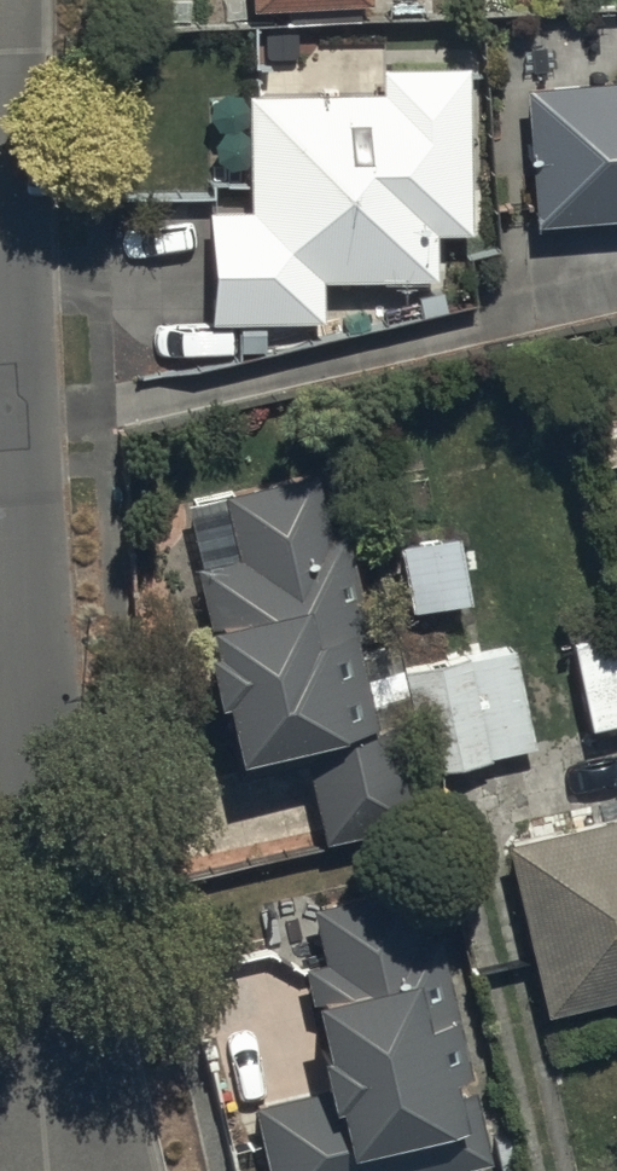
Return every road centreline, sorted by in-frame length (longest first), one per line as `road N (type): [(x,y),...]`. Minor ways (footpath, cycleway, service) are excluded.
road 1 (residential): [(52,1170),(25,966),(0,550)]

